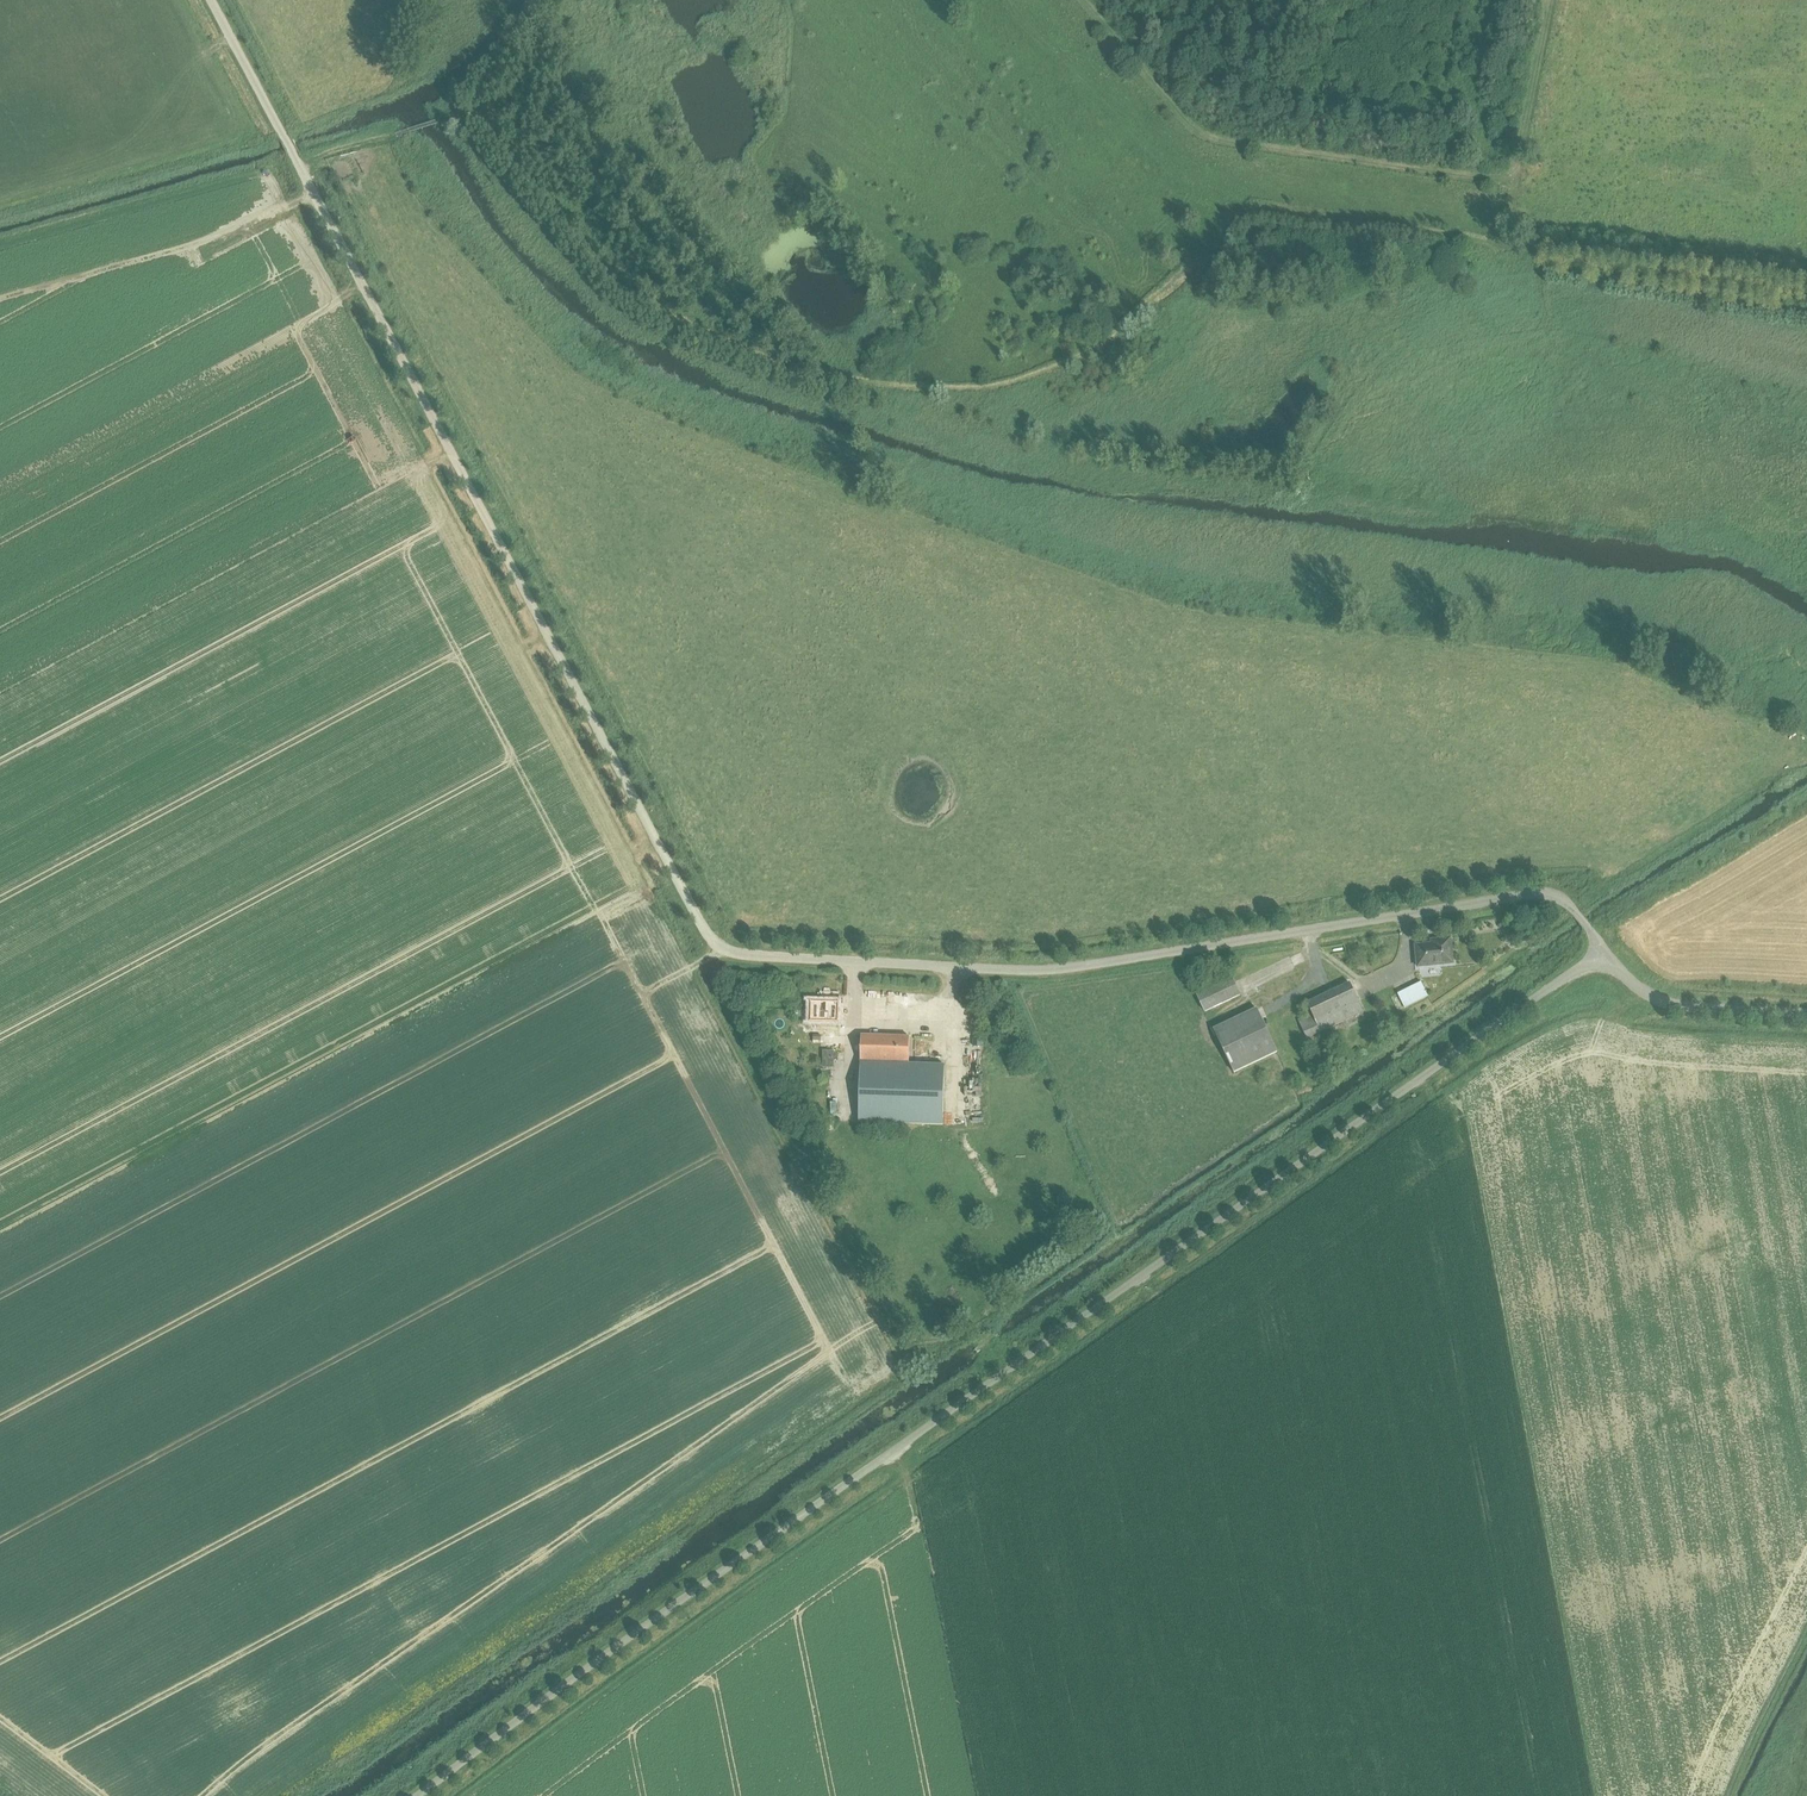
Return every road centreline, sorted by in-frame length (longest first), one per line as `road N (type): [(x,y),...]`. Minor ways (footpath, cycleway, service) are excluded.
road 1 (unclassified): [(1604,951),(1560,896),(1534,894),(1036,970),(857,965),(747,956),(719,945),(211,0)]
road 2 (unclassified): [(418,1795),(1604,951)]
road 3 (track): [(450,118),(484,121),(597,265),(678,317),(797,371),(885,386),(979,389),(1096,350),(1219,246),(1259,195)]
road 4 (track): [(719,945),(692,968),(895,1358),(968,1326),(1003,1374)]
road 5 (track): [(1806,297),(1537,252),(1508,243),(1506,219)]
road 6 (track): [(1279,151),(1215,141),(1187,119),(1086,0)]
road 7 (track): [(1506,219),(1295,190),(1259,195)]
road 8 (track): [(1515,183),(1279,151)]
road 9 (unclassified): [(1806,1015),(1666,1003),(1634,984),(1604,951)]
road 10 (track): [(1460,0),(1459,82),(1485,113),(1484,178)]
road 11 (track): [(1515,183),(1549,0)]

